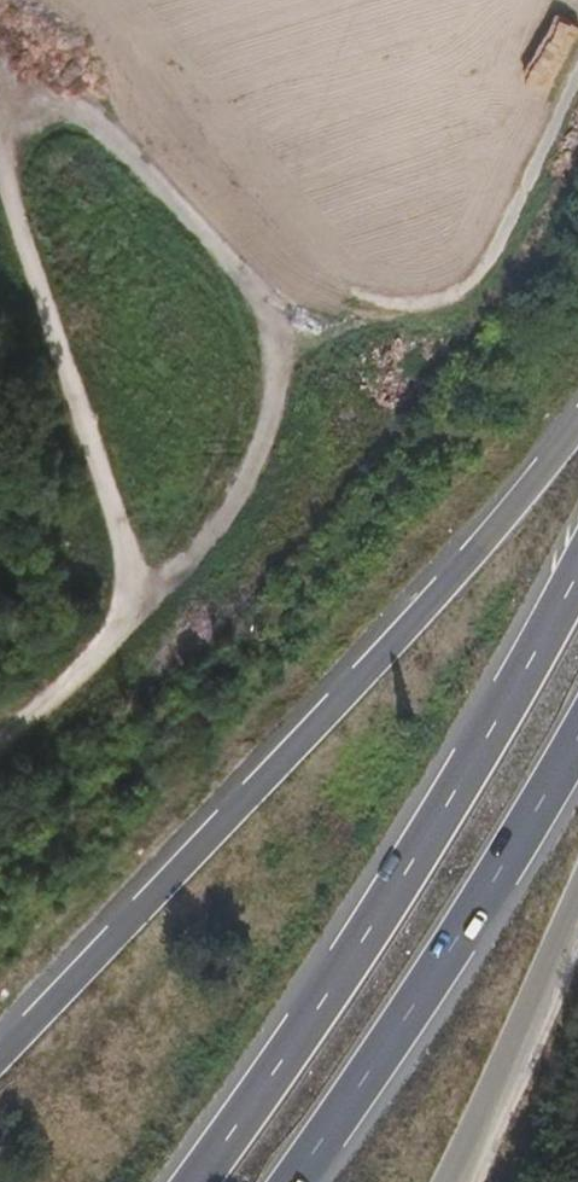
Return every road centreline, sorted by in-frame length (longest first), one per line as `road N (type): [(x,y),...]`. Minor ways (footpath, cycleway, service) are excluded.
road 1 (trunk): [(577,425),(436,603),(0,1059)]
road 2 (trunk): [(577,578),(401,882),(194,1181)]
road 3 (track): [(0,140),(126,544),(131,602),(112,642),(67,692)]
road 4 (trunk): [(296,1181),(405,1024),(577,741)]
road 5 (track): [(290,306),(424,307),(462,295),(490,263),(577,76)]
road 6 (trunk): [(446,1181),(577,899)]

